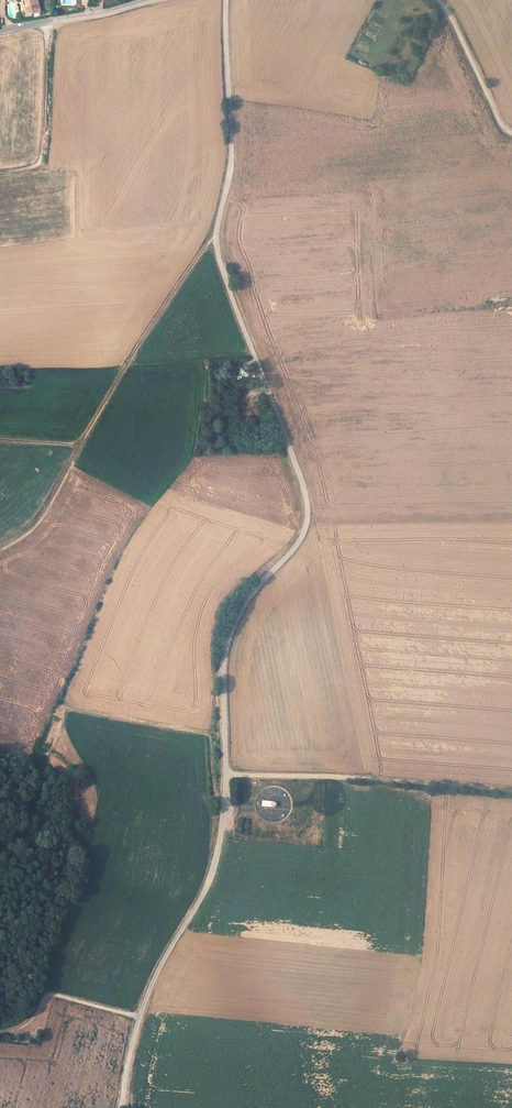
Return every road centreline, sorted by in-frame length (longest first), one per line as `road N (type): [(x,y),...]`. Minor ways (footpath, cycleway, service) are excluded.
road 1 (track): [(121,1107),(140,1013),(217,850),(230,631),(307,522),(293,455),(216,244),(232,154),(226,0)]
road 2 (track): [(0,544),(43,512),(151,326),(216,232)]
road 3 (track): [(511,791),(226,774)]
road 4 (track): [(140,1013),(49,991),(28,1023),(0,1035)]
road 5 (residential): [(158,0),(0,31)]
road 6 (track): [(438,0),(511,132)]

